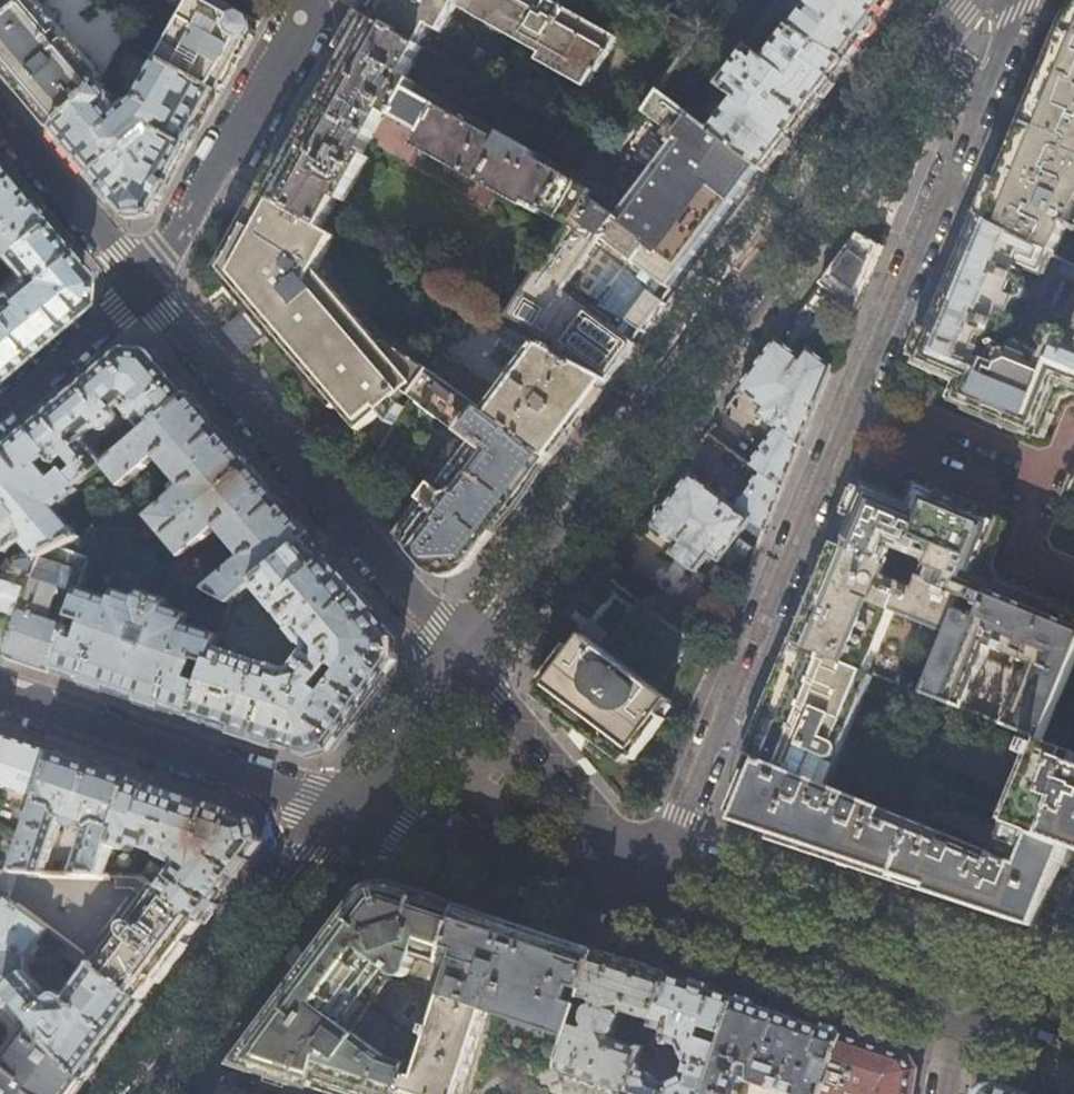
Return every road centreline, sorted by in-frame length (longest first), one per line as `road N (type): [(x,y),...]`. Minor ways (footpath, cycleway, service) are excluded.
road 1 (residential): [(988,87),(646,908)]
road 2 (tertiary): [(929,49),(465,664)]
road 3 (residential): [(465,664),(141,286)]
road 4 (residential): [(351,818),(0,692)]
road 5 (tertiary): [(351,818),(145,1093)]
road 6 (tertiary): [(960,1017),(646,908)]
road 7 (residential): [(298,0),(141,286)]
road 8 (tertiary): [(646,908),(351,818)]
road 9 (residential): [(646,908),(610,830),(465,664)]
road 10 (residential): [(141,286),(0,116)]
road 11 (tertiary): [(465,664),(351,818)]
road 12 (residential): [(141,286),(0,409)]

